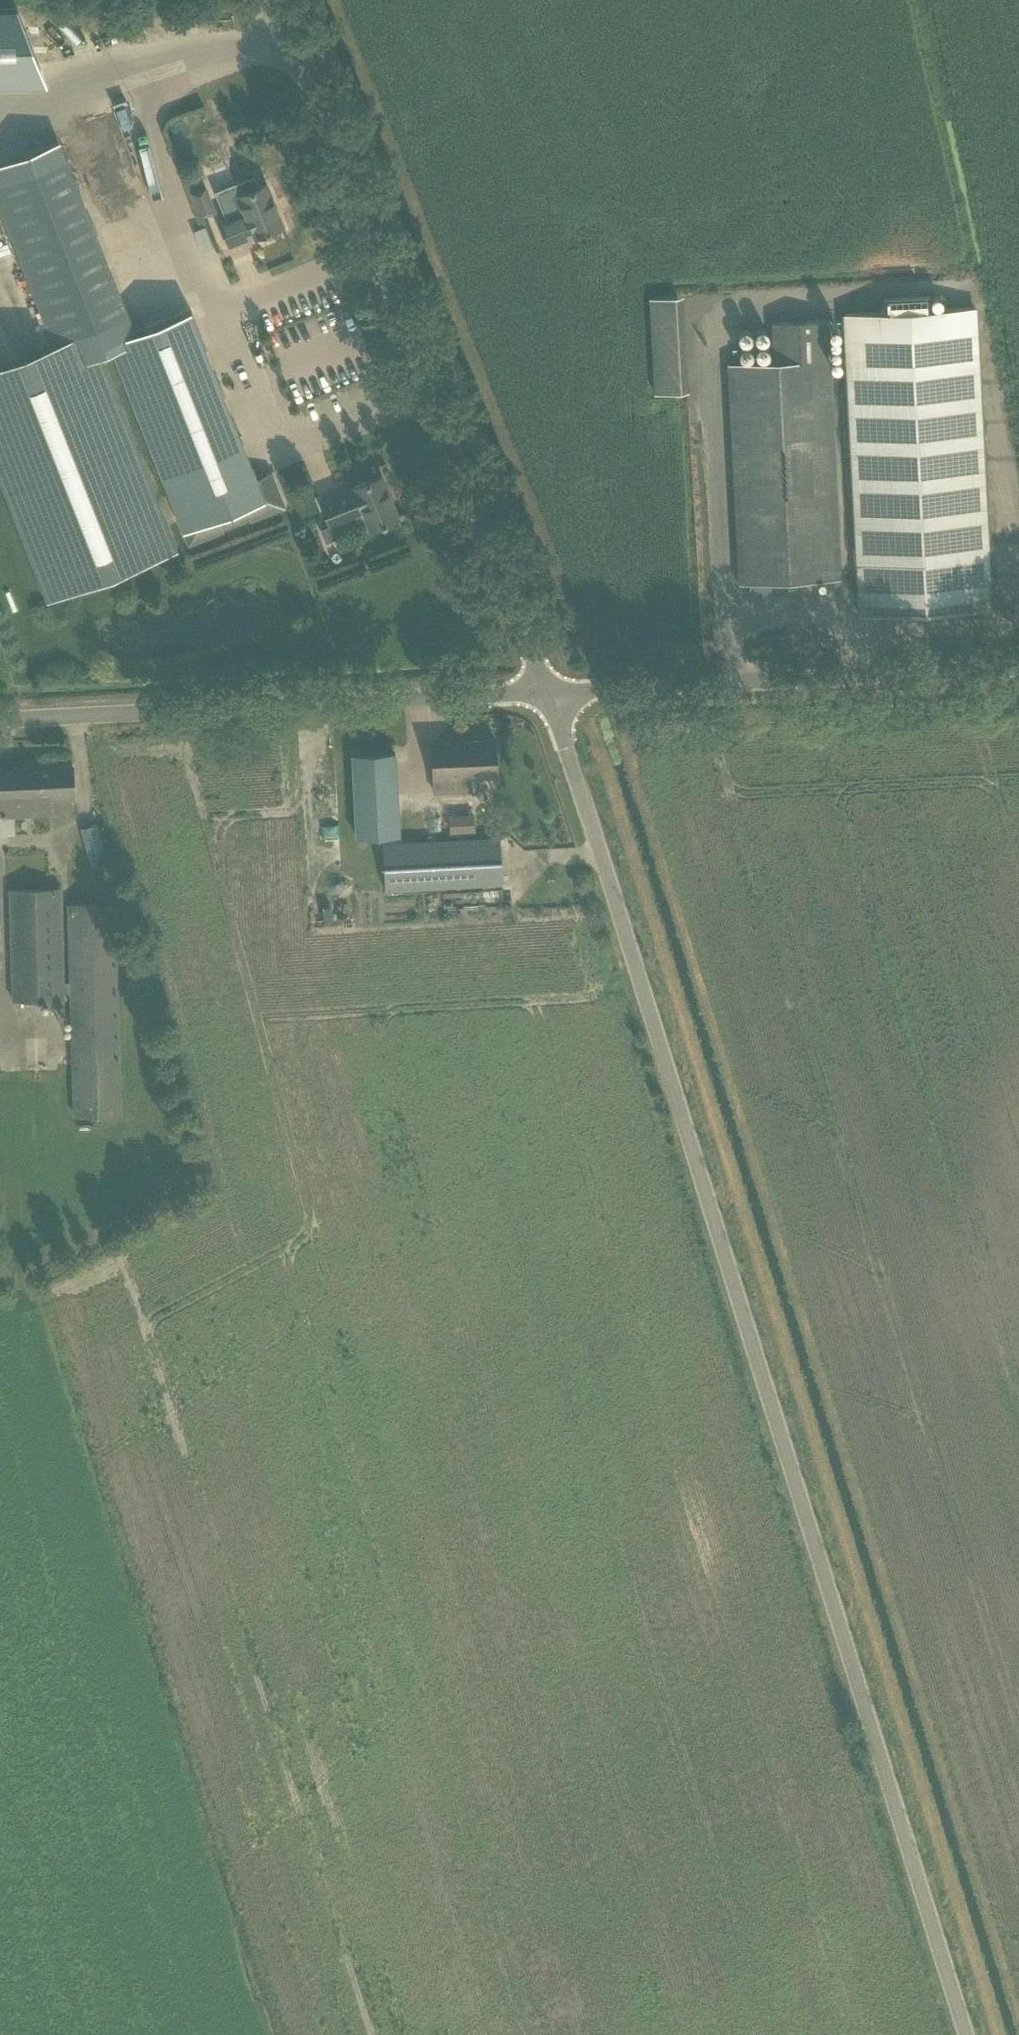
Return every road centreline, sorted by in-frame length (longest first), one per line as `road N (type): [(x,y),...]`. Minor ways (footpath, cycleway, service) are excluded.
road 1 (unclassified): [(969,2034),(562,718),(547,695)]
road 2 (unclassified): [(547,695),(267,0)]
road 3 (unclassified): [(0,725),(547,695)]
road 4 (unclassified): [(547,695),(1018,672)]

